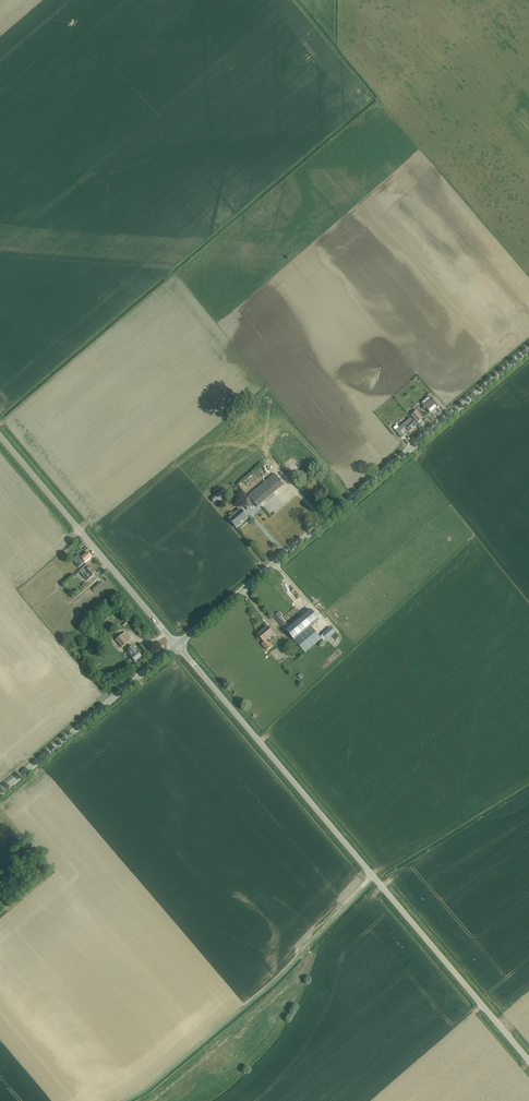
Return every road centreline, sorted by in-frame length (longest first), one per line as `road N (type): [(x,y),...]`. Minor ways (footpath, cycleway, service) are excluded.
road 1 (unclassified): [(528,1063),(177,645)]
road 2 (unclassified): [(177,645),(528,349)]
road 3 (unclassified): [(177,645),(0,436)]
road 4 (unclassified): [(0,794),(177,645)]

